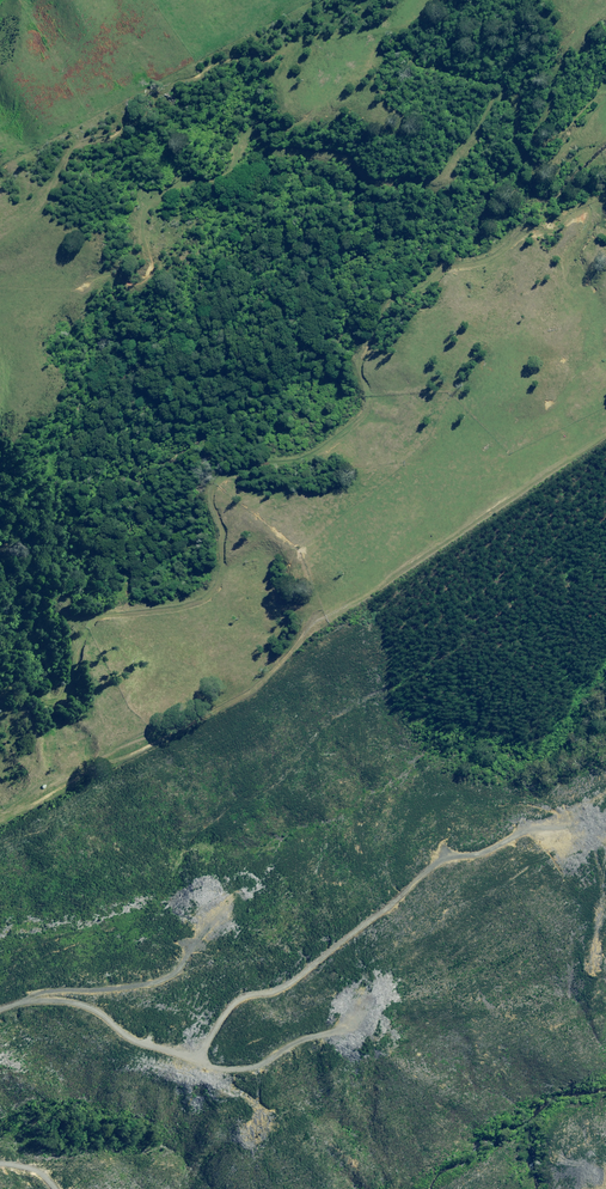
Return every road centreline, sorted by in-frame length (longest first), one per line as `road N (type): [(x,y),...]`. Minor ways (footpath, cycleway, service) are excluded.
road 1 (track): [(0,699),(14,681),(51,701),(68,696),(87,628),(102,616),(209,596),(224,555),(215,484),(320,447),(365,407),(361,368),(389,300),(451,265),(500,252),(516,238),(554,229),(605,194)]
road 2 (track): [(605,425),(558,465),(323,616),(195,739),(89,783),(0,850)]
road 3 (track): [(0,1023),(64,1011),(133,1058),(174,1066),(190,1060),(233,992),(274,981),(335,947),(388,883),(415,866),(505,849),(576,792)]

